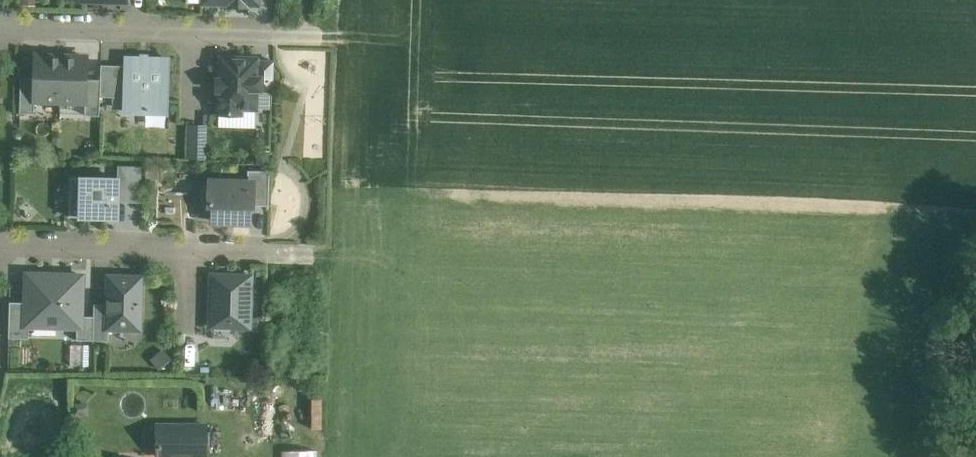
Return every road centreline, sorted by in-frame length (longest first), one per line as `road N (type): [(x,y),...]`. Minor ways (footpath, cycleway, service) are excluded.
road 1 (residential): [(0,28),(266,36)]
road 2 (residential): [(0,250),(235,254)]

